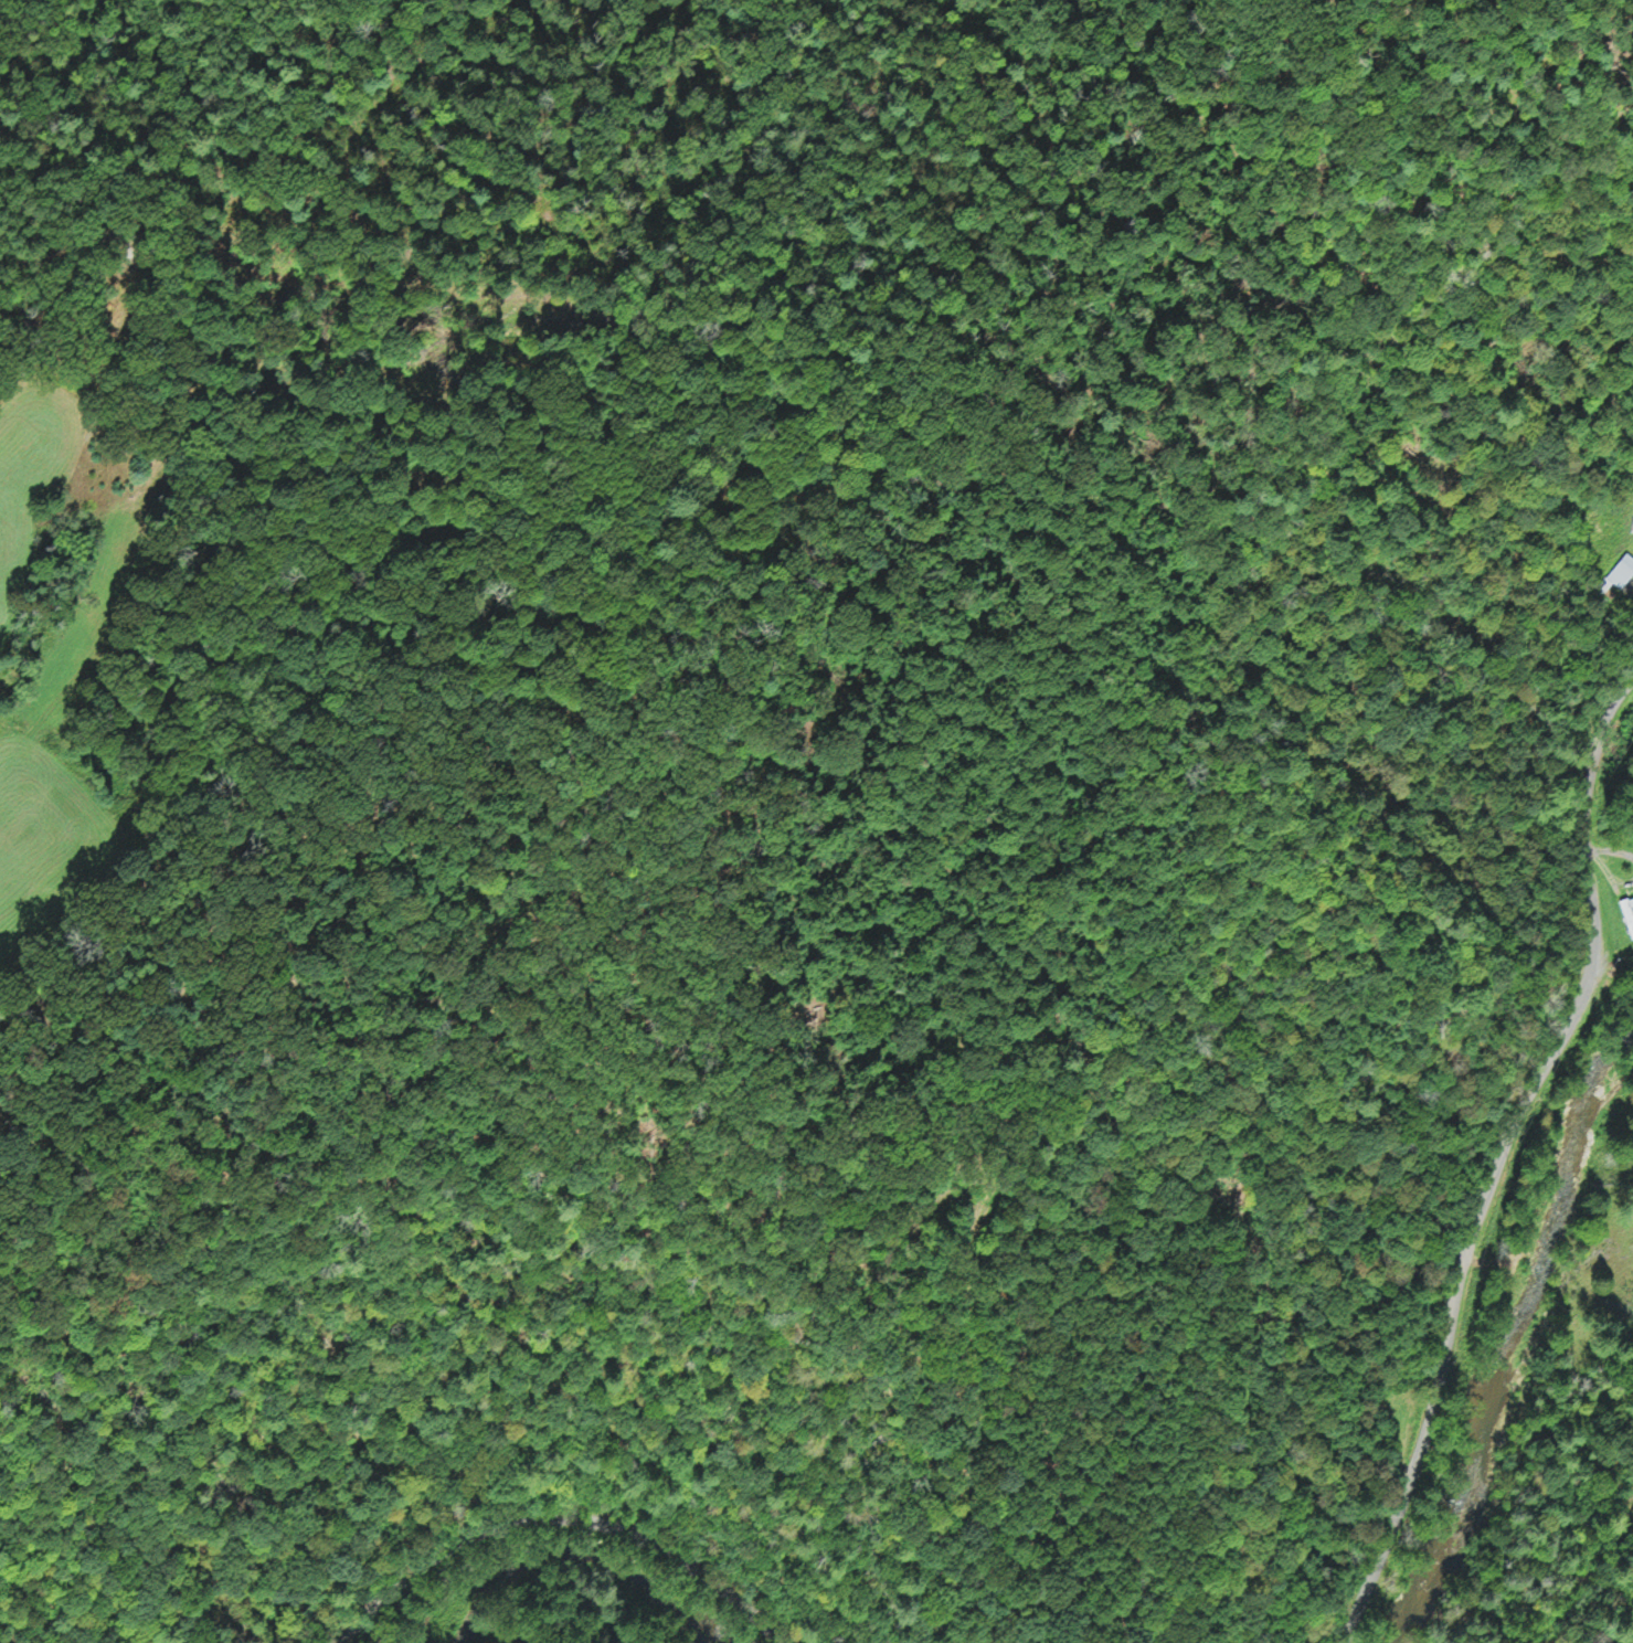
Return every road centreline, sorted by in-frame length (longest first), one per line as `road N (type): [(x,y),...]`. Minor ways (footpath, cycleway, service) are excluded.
road 1 (tertiary): [(1345,1642),(1415,1472),(1489,1199),(1586,990),(1594,928),(1590,796),(1604,724),(1632,678)]
road 2 (tertiary): [(342,1642),(428,1554),(481,1531),(549,1520),(630,1538),(671,1559),(774,1642)]

